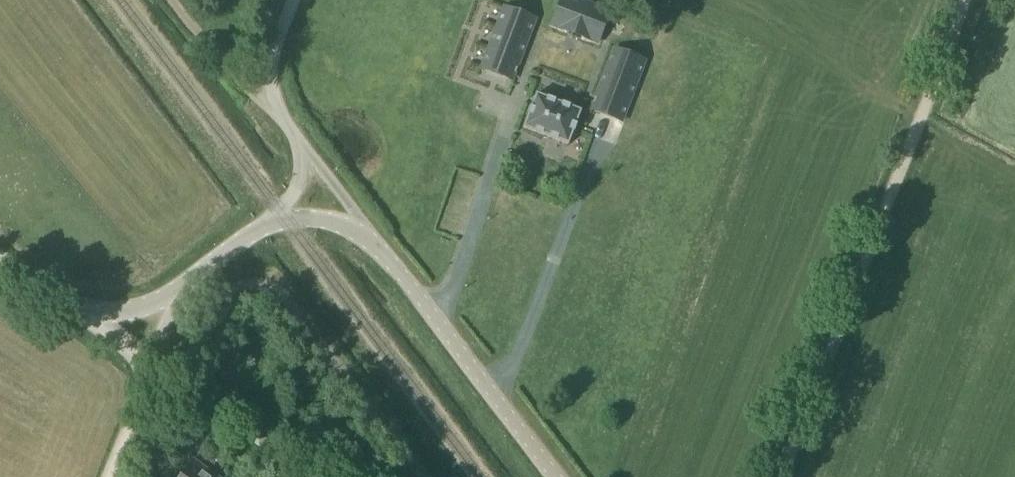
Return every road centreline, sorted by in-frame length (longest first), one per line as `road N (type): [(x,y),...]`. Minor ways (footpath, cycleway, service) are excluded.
road 1 (track): [(776,476),(963,0)]
road 2 (unclassified): [(557,476),(372,236)]
road 3 (unclassified): [(177,293),(145,382),(130,347),(74,307)]
road 4 (unclassified): [(372,236),(306,149),(303,185),(283,219)]
road 5 (track): [(306,149),(273,72),(297,0)]
road 6 (unclassified): [(283,219),(177,293)]

